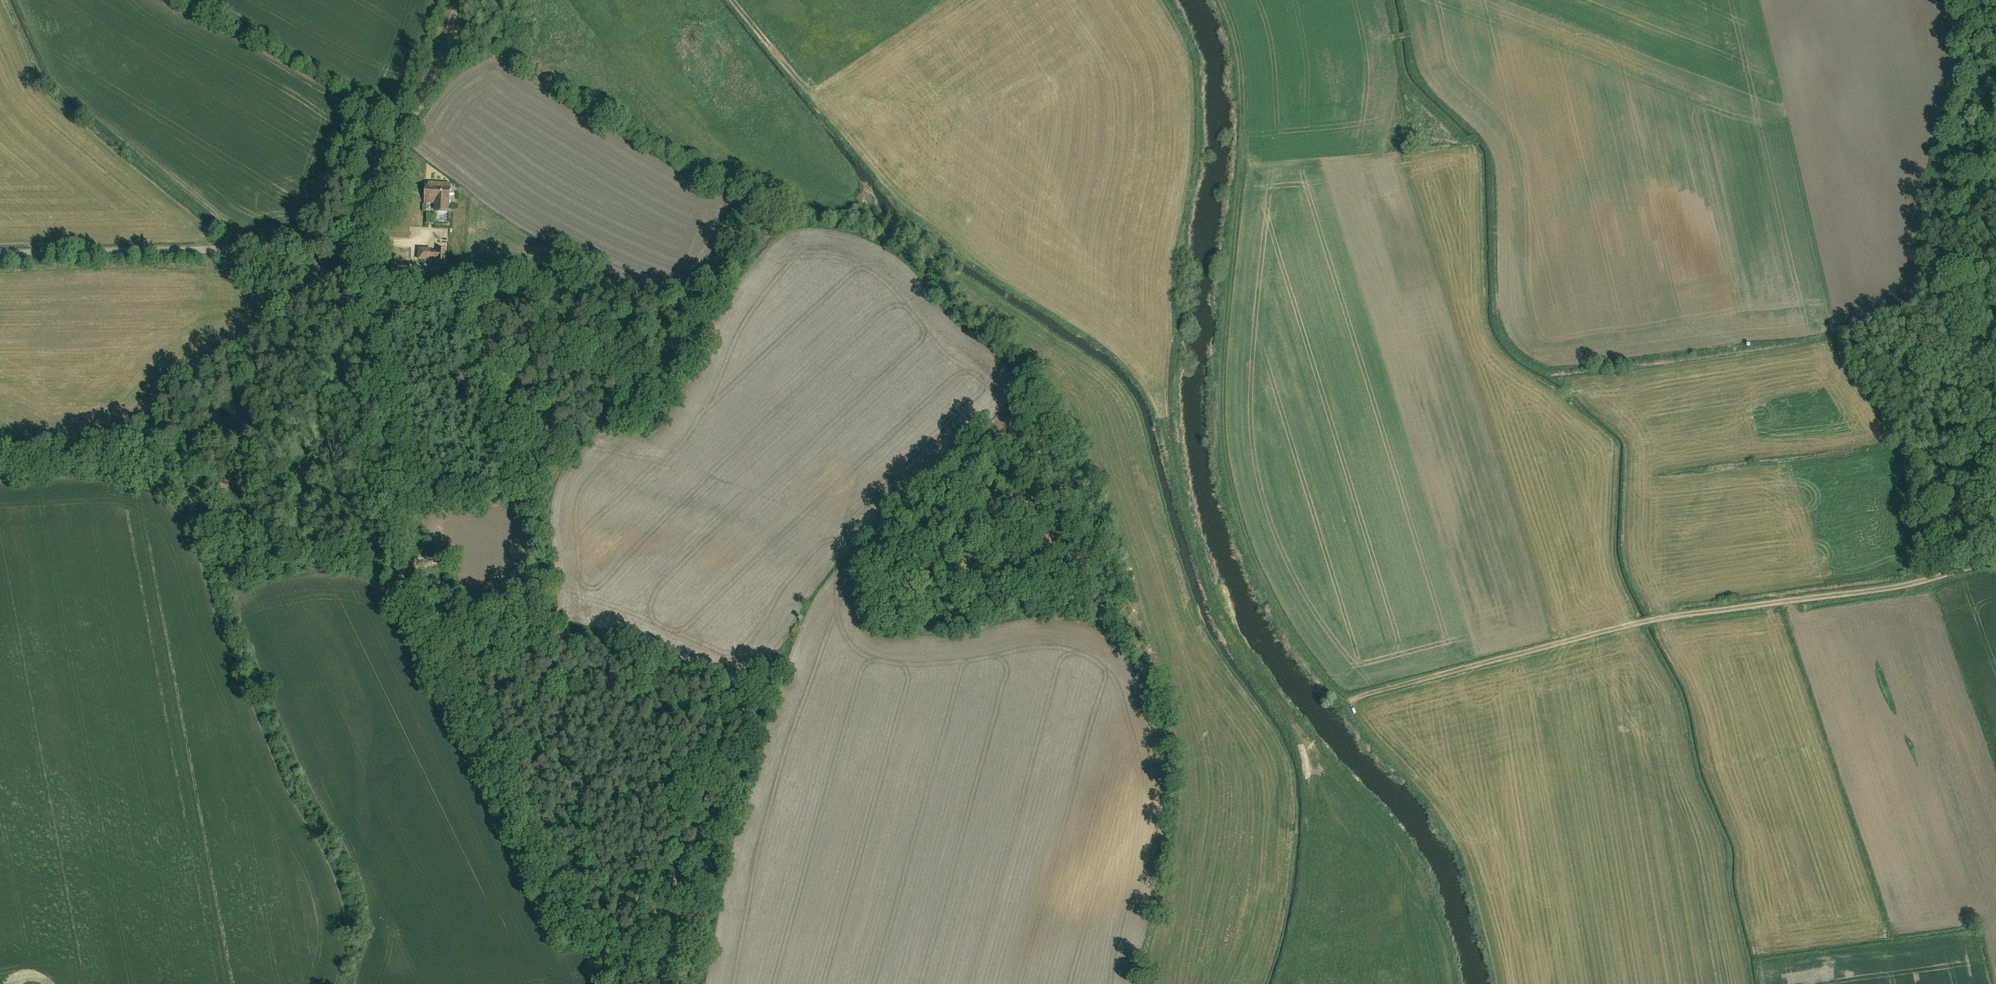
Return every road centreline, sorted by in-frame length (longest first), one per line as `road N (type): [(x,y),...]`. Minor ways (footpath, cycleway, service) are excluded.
road 1 (track): [(1995,563),(1896,589),(1629,625),(1349,700)]
road 2 (track): [(0,254),(355,248),(377,179),(438,62),(457,0)]

